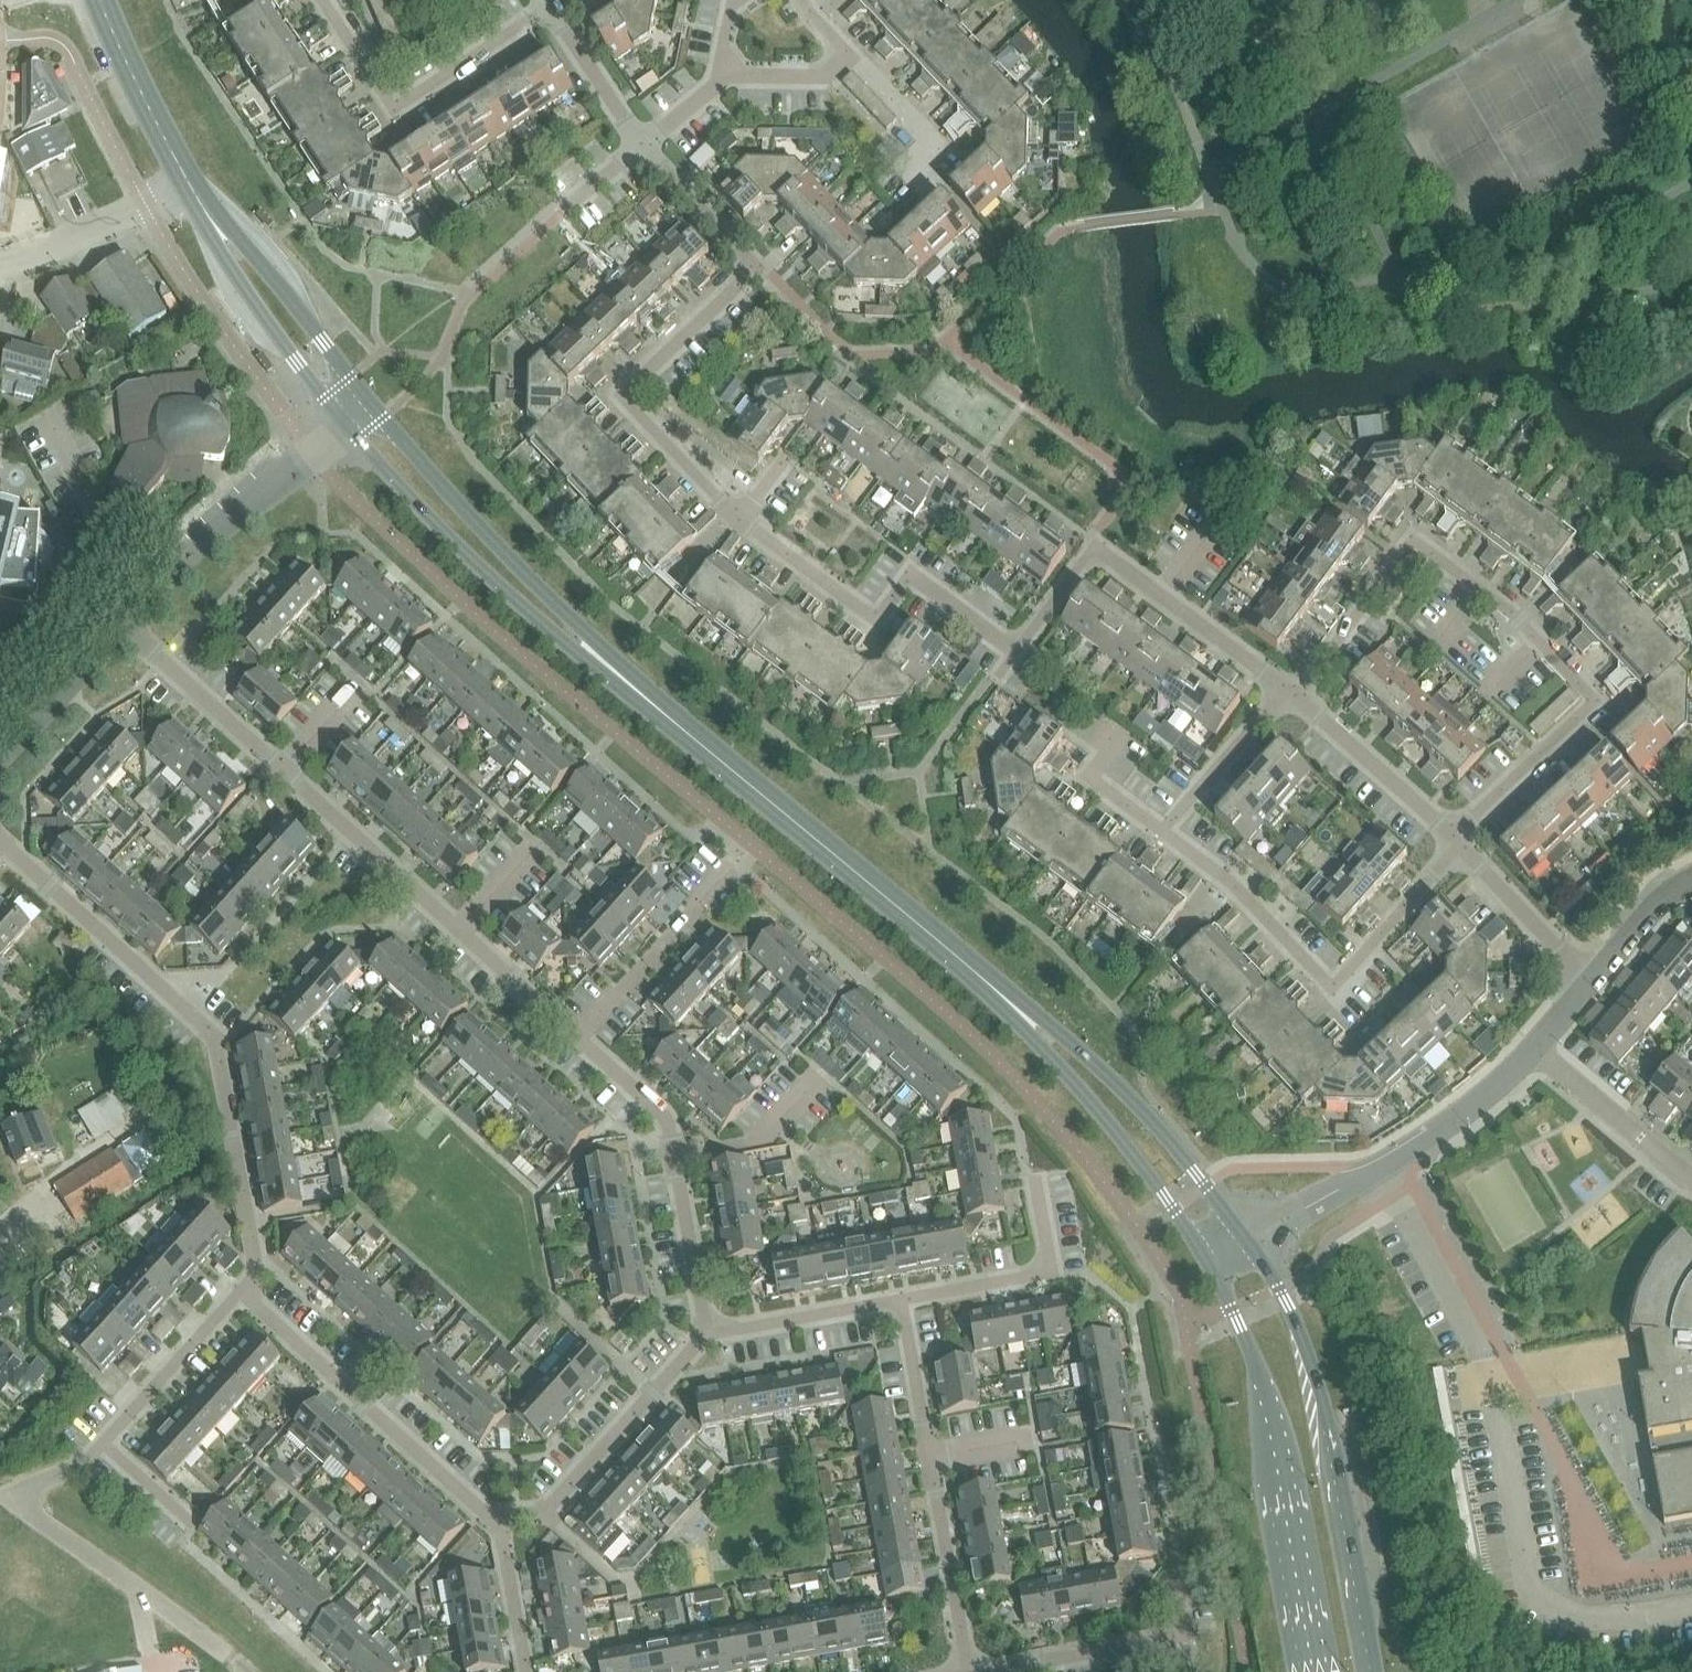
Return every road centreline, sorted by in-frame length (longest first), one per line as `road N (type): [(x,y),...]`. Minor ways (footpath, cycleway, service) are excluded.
road 1 (residential): [(1015,652),(911,574),(874,620),(739,516),(621,399),(759,264)]
road 2 (residential): [(243,1296),(254,1285),(217,1049),(188,1011),(0,847)]
road 3 (tertiary): [(1244,1238),(1137,1107),(897,906)]
road 4 (tertiary): [(897,906),(1068,1078),(1205,1260)]
road 5 (tertiary): [(1370,1671),(1307,1352),(1244,1238)]
road 6 (tertiary): [(1205,1260),(1269,1402),(1319,1671)]
road 7 (residential): [(1163,832),(1228,882),(1333,990),(1456,846)]
road 8 (tertiary): [(897,906),(606,666)]
road 9 (tertiary): [(345,427),(490,575),(606,666)]
road 10 (residential): [(1244,1238),(1426,1141),(1539,1046)]
road 11 (tertiary): [(606,666),(368,407)]
road 12 (residential): [(243,1296),(499,1519)]
road 13 (residential): [(320,0),(394,112),(548,10)]
road 14 (residential): [(123,621),(182,559),(345,427)]
road 15 (tertiary): [(189,182),(262,317),(345,427)]
road 16 (residential): [(1447,836),(1599,705),(1537,641)]
road 17 (residential): [(499,1519),(547,1512),(708,1333)]
road 18 (tertiary): [(368,407),(189,182)]
road 19 (residential): [(1476,585),(1414,541),(1293,699)]
road 20 (residential): [(902,1299),(1050,1272),(1036,1178)]
road 21 (residential): [(1284,691),(1095,542)]
road 22 (residential): [(459,930),(283,766)]
road 23 (residential): [(577,1037),(733,862)]
road 24 (residential): [(932,1457),(971,1671)]
road 25 (residential): [(283,766),(123,621)]
road 26 (residential): [(982,1671),(1194,1634)]
road 27 (residential): [(1447,836),(1293,699)]
road 28 (residential): [(103,1447),(243,1296)]
road 29 (tertiary): [(189,182),(99,0)]
road 30 (residential): [(1691,1176),(1539,1046)]
road 31 (residential): [(708,1333),(902,1299)]
road 32 (residential): [(1593,979),(1456,846)]
road 33 (residential): [(1284,691),(1163,832)]
road 34 (residential): [(0,758),(123,621)]
road 35 (residential): [(1476,585),(1443,625),(1503,678),(1537,641)]
road 36 (residential): [(708,1333),(674,1157)]
road 37 (residential): [(759,264),(641,141)]
road 38 (residential): [(932,1457),(902,1299)]
road 39 (residential): [(641,141),(548,10)]
road 40 (residential): [(674,1157),(665,1115),(577,1037)]
road 41 (residential): [(674,1157),(756,1140),(808,1085)]
road 42 (residential): [(577,1037),(459,930)]
road 43 (residential): [(902,171),(932,142),(851,57)]
road 44 (residential): [(527,1671),(499,1519)]
road 45 (residential): [(1593,979),(1691,877)]
road 46 (residential): [(1163,832),(1089,777),(1116,741)]
road 47 (residential): [(1015,652),(1095,542)]
road 48 (residential): [(724,76),(828,76),(851,57)]

